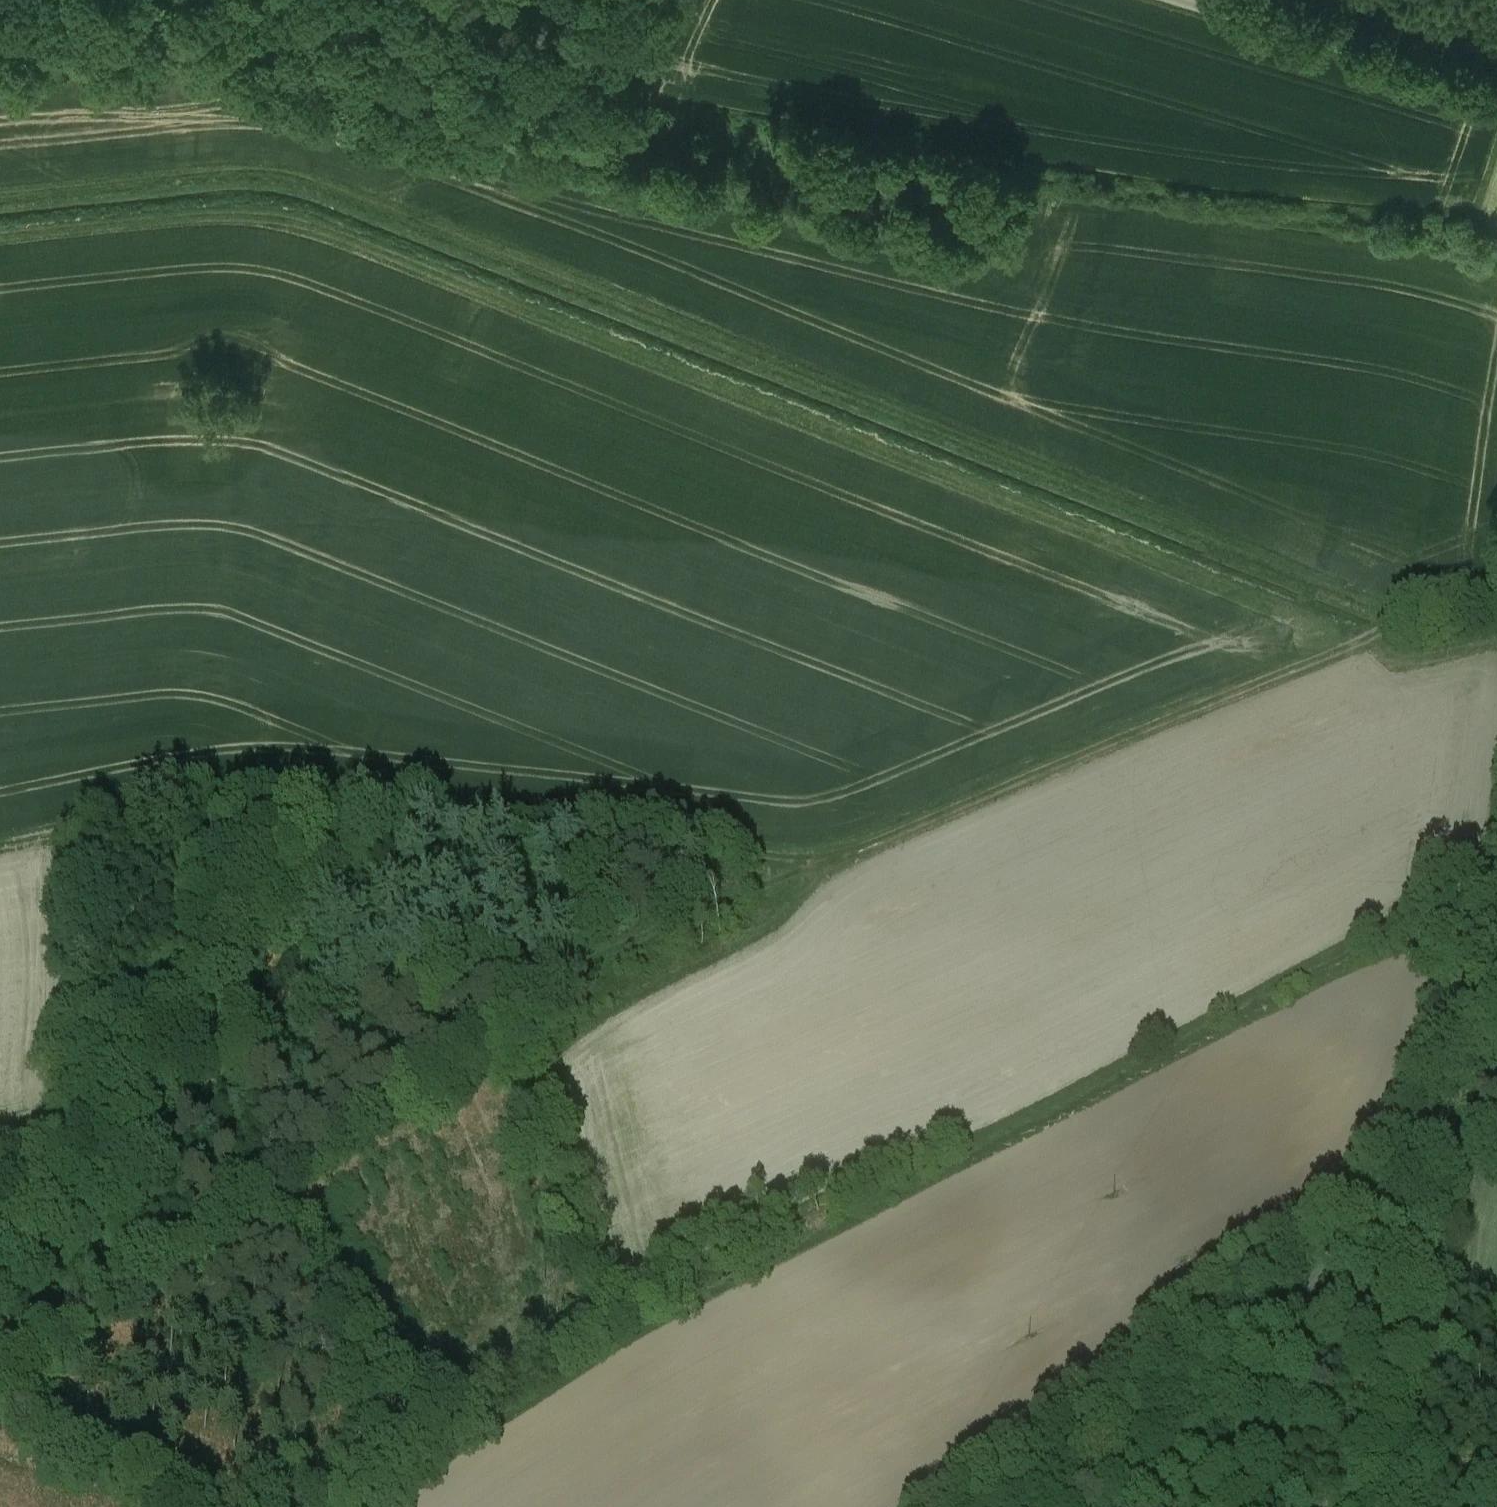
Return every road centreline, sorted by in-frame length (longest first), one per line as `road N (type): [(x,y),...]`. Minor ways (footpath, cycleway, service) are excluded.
road 1 (unclassified): [(1496,858),(1455,1080),(1435,1133),(1151,1506)]
road 2 (track): [(831,860),(1496,592)]
road 3 (unclassified): [(1496,91),(1190,0)]

